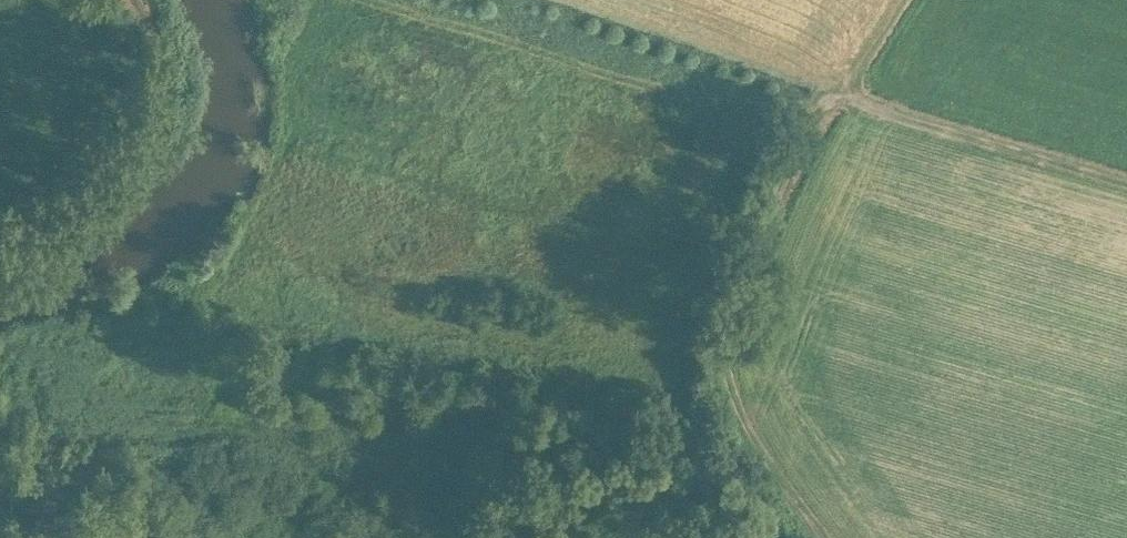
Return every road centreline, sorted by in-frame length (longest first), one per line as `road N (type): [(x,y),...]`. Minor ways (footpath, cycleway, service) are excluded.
road 1 (track): [(763,449),(582,468),(464,463),(408,439),(24,355)]
road 2 (track): [(823,537),(763,449),(738,375),(739,328),(753,276),(822,120),(847,95)]
road 3 (track): [(822,120),(635,79),(388,0)]
road 4 (track): [(847,95),(1126,190)]

